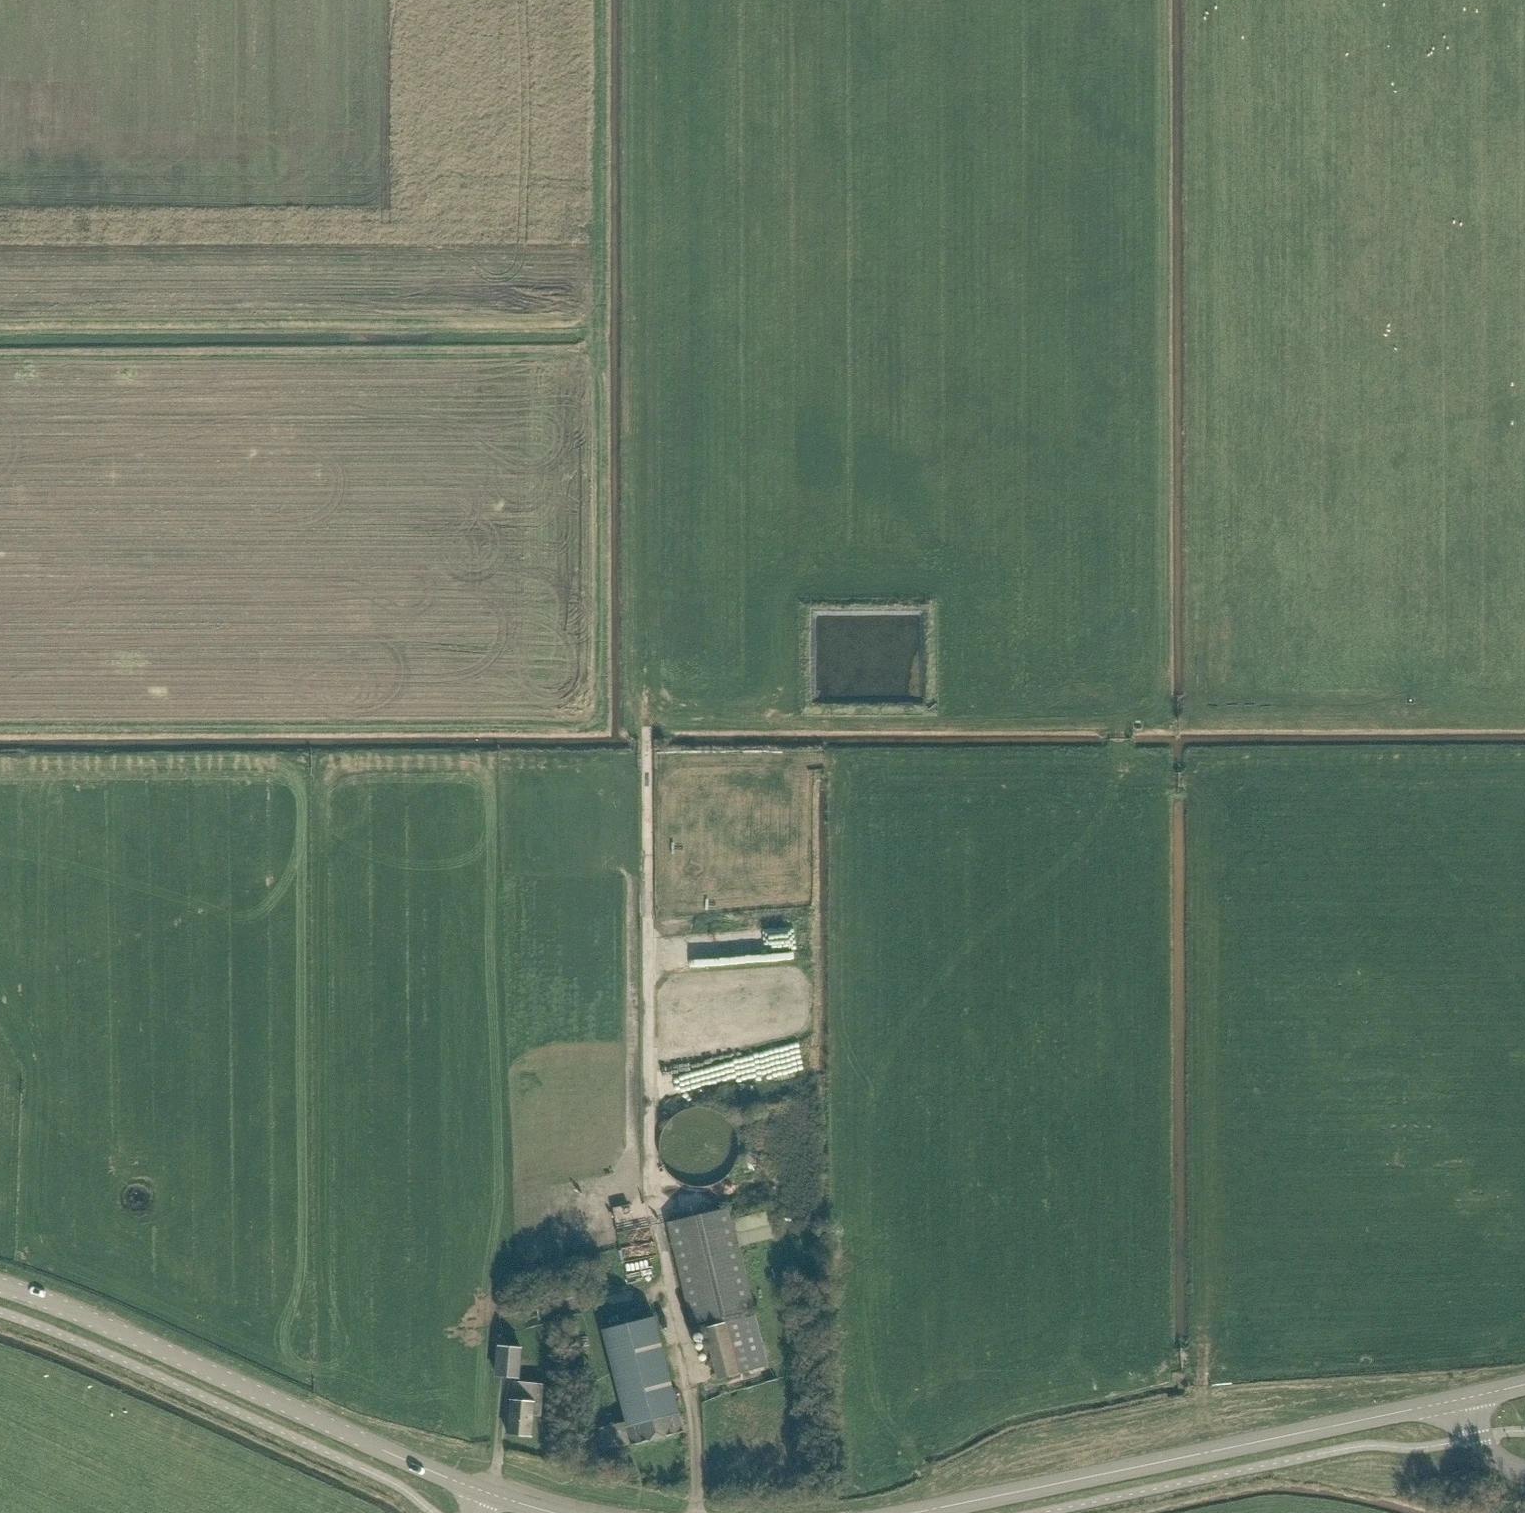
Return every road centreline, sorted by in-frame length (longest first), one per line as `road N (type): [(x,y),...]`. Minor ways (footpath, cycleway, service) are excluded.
road 1 (tertiary): [(935,1512),(1468,1398)]
road 2 (tertiary): [(0,1291),(483,1495)]

